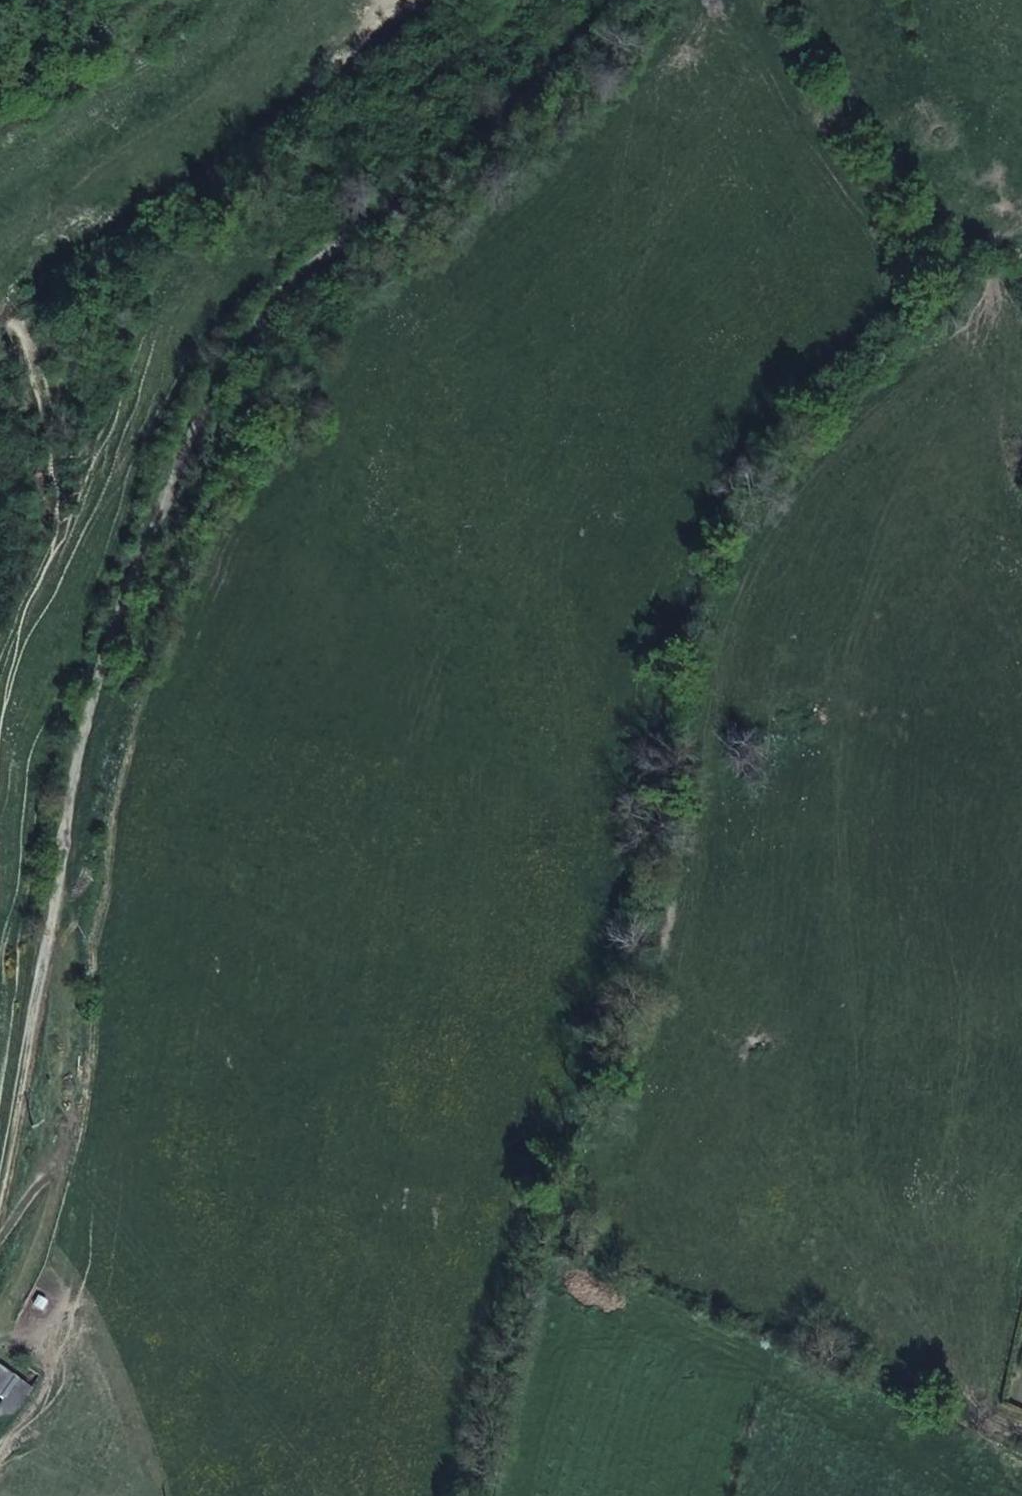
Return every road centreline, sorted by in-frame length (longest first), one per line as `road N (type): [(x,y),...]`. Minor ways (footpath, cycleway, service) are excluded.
road 1 (track): [(624,0),(610,27),(275,366),(153,565),(86,820)]
road 2 (residential): [(86,820),(44,1034),(23,1198),(0,1246)]

